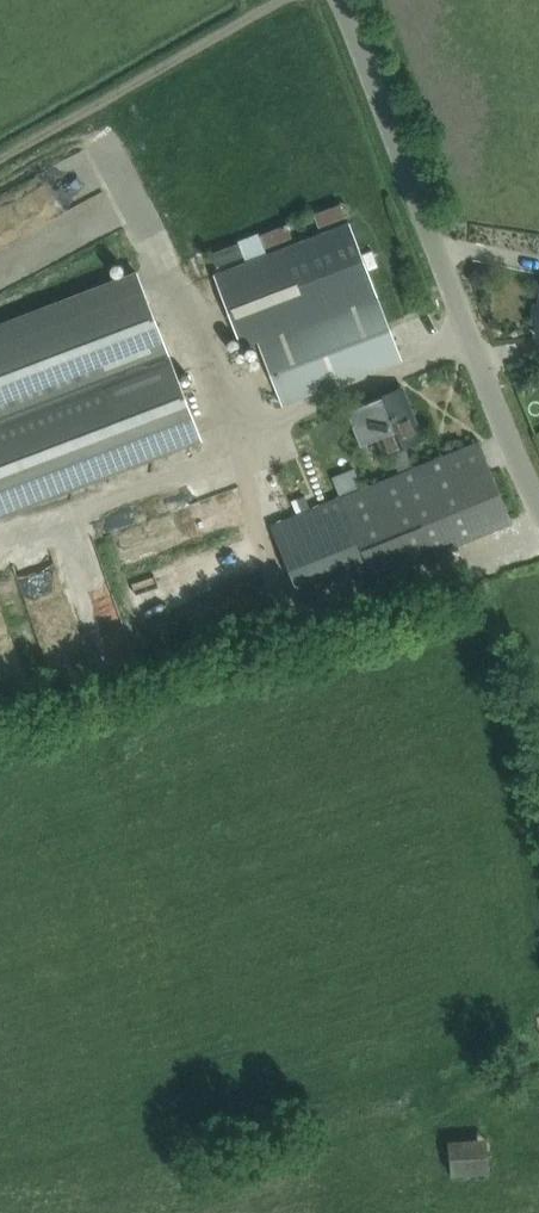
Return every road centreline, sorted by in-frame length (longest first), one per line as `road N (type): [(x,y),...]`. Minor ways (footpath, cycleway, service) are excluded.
road 1 (unclassified): [(538,475),(339,0)]

